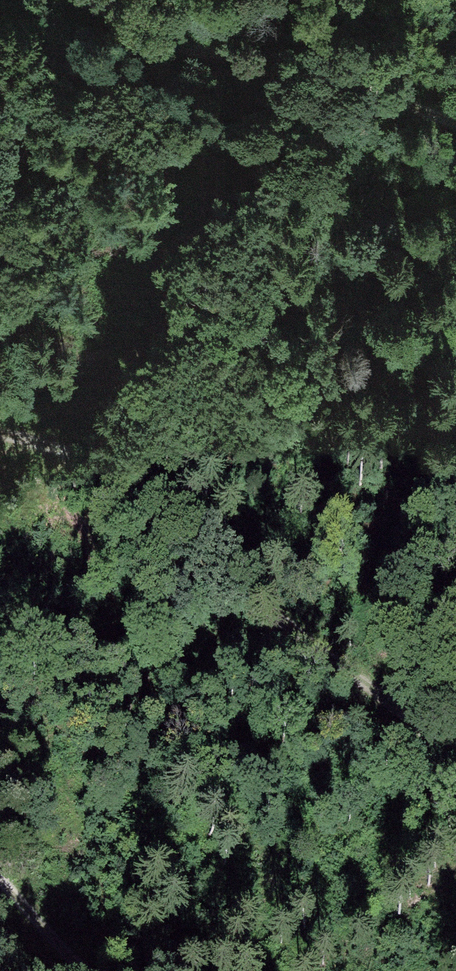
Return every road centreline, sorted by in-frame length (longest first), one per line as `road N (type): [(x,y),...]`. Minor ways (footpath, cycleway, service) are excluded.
road 1 (track): [(455,768),(136,490),(72,453),(0,433)]
road 2 (track): [(90,0),(182,54),(341,72),(455,121)]

